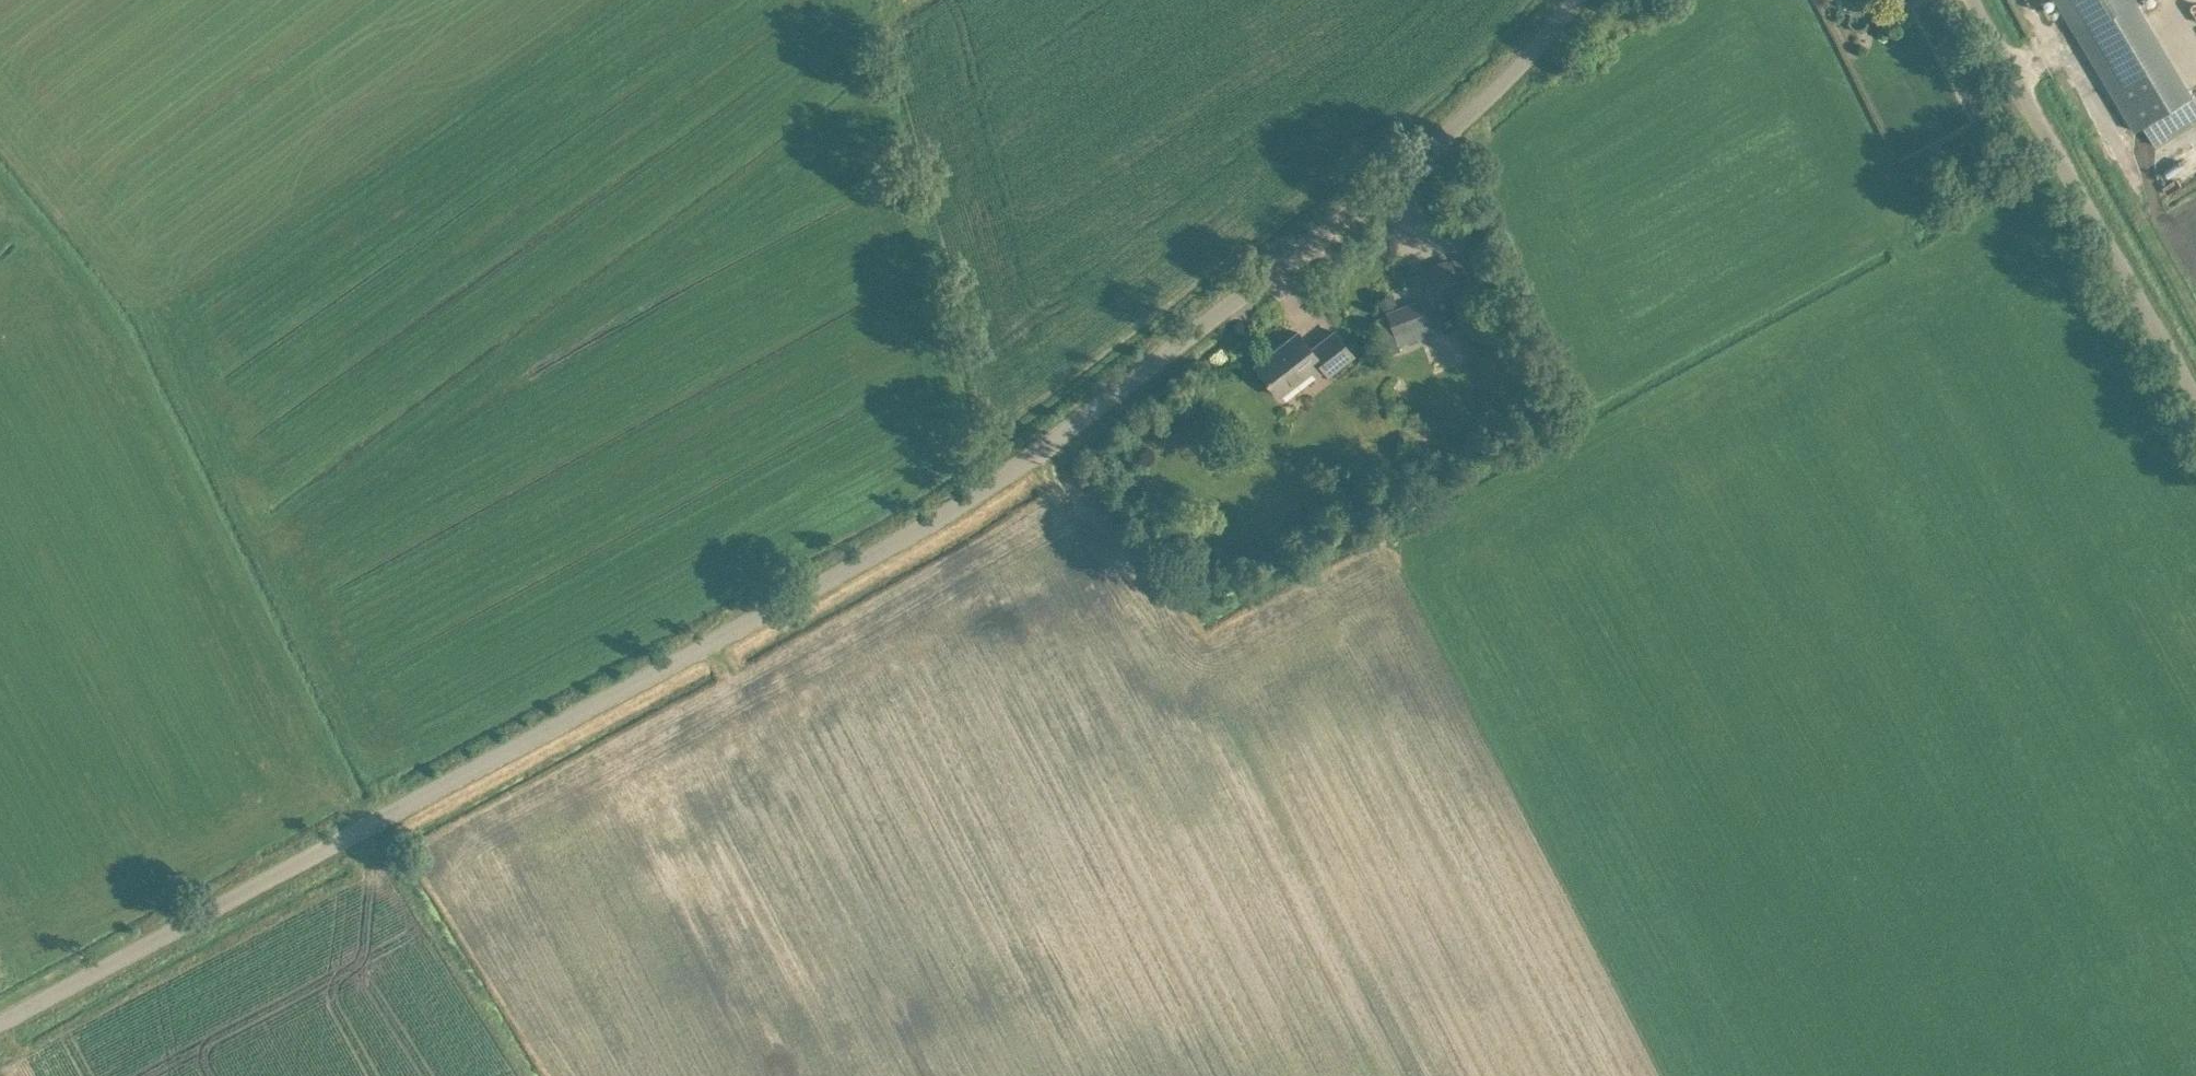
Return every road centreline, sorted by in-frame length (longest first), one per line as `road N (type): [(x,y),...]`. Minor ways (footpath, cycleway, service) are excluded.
road 1 (unclassified): [(0,1023),(946,514),(1026,461),(1449,132),(1575,0)]
road 2 (unclassified): [(2195,390),(1975,0)]

